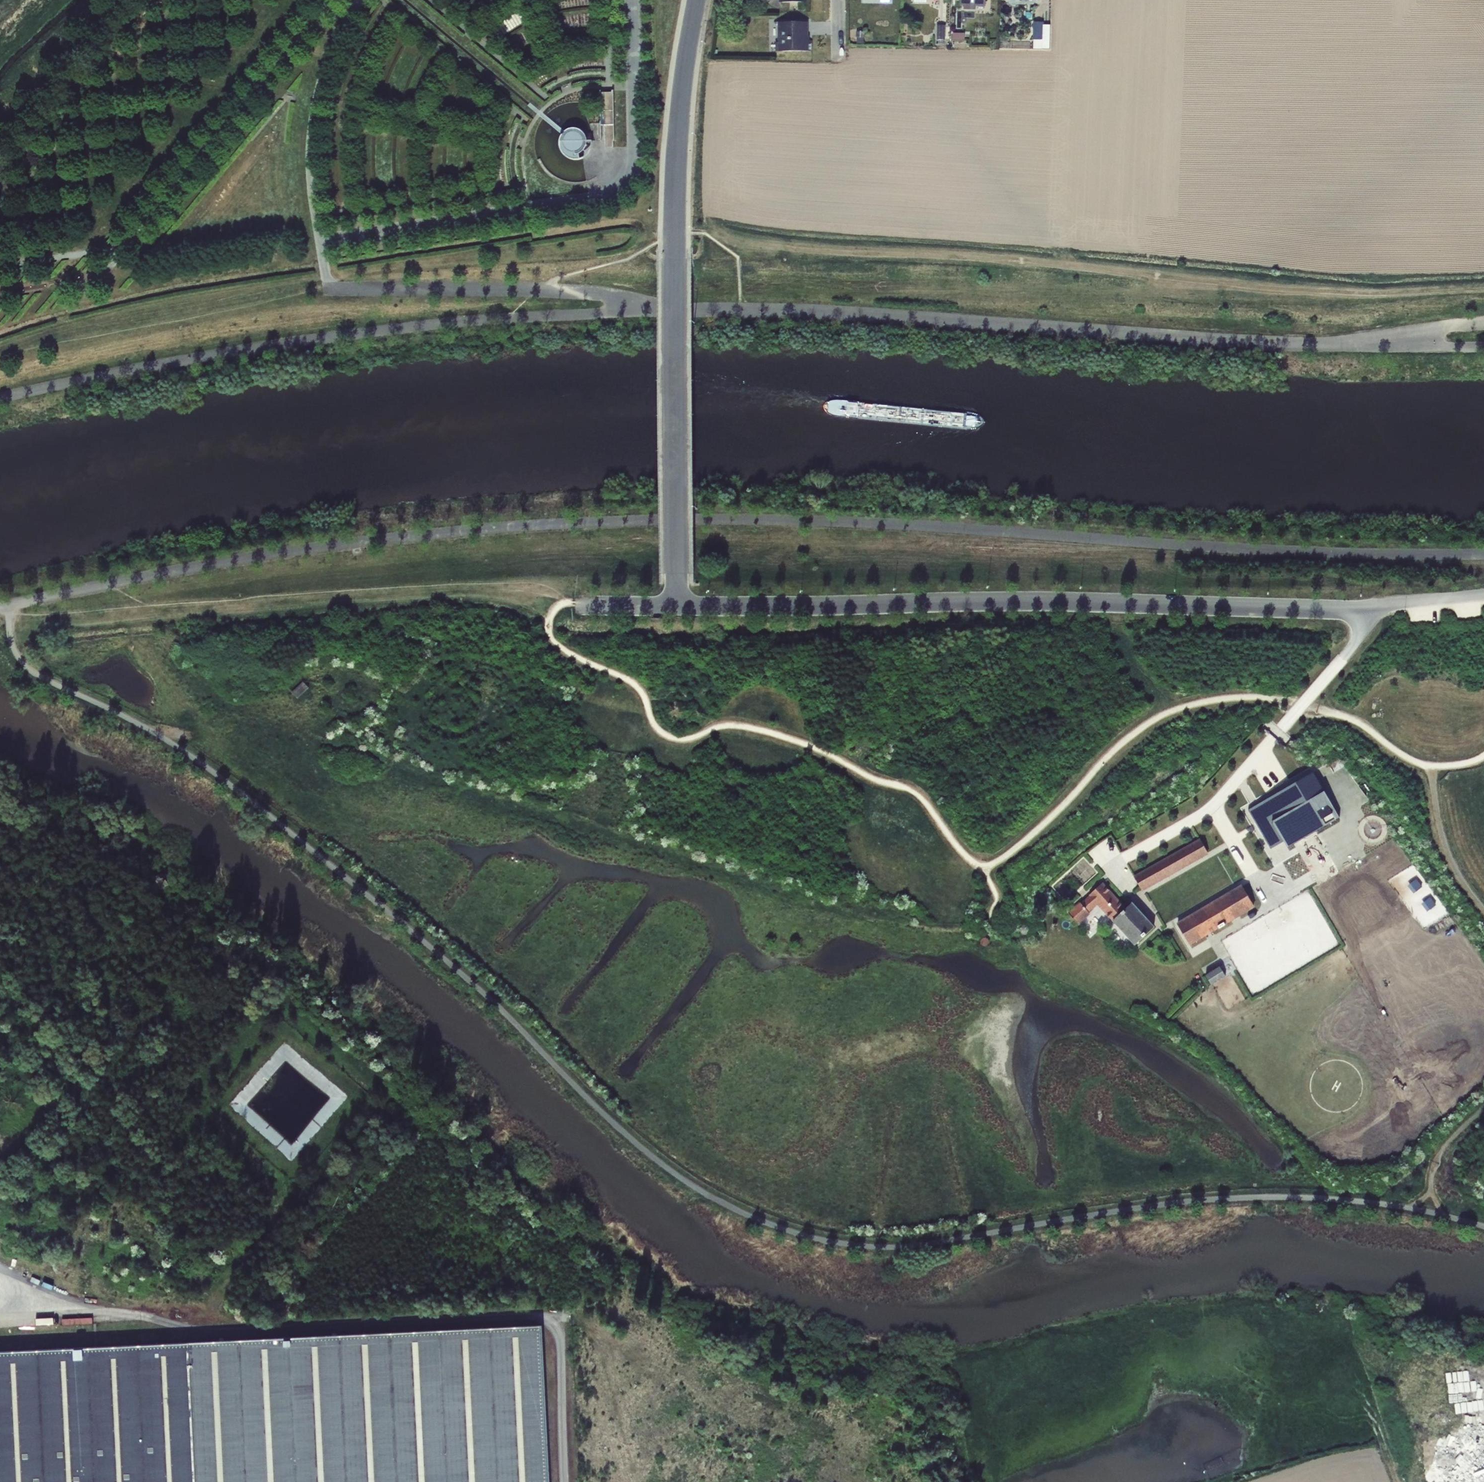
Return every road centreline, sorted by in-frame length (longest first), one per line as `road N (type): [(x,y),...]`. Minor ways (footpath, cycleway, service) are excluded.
road 1 (track): [(719,240),(1367,291),(1483,286)]
road 2 (unclassified): [(678,607),(1368,607)]
road 3 (unclassified): [(675,256),(678,607)]
road 4 (residential): [(696,0),(679,108),(675,256)]
road 5 (unclassified): [(1274,738),(1354,645),(1368,607)]

